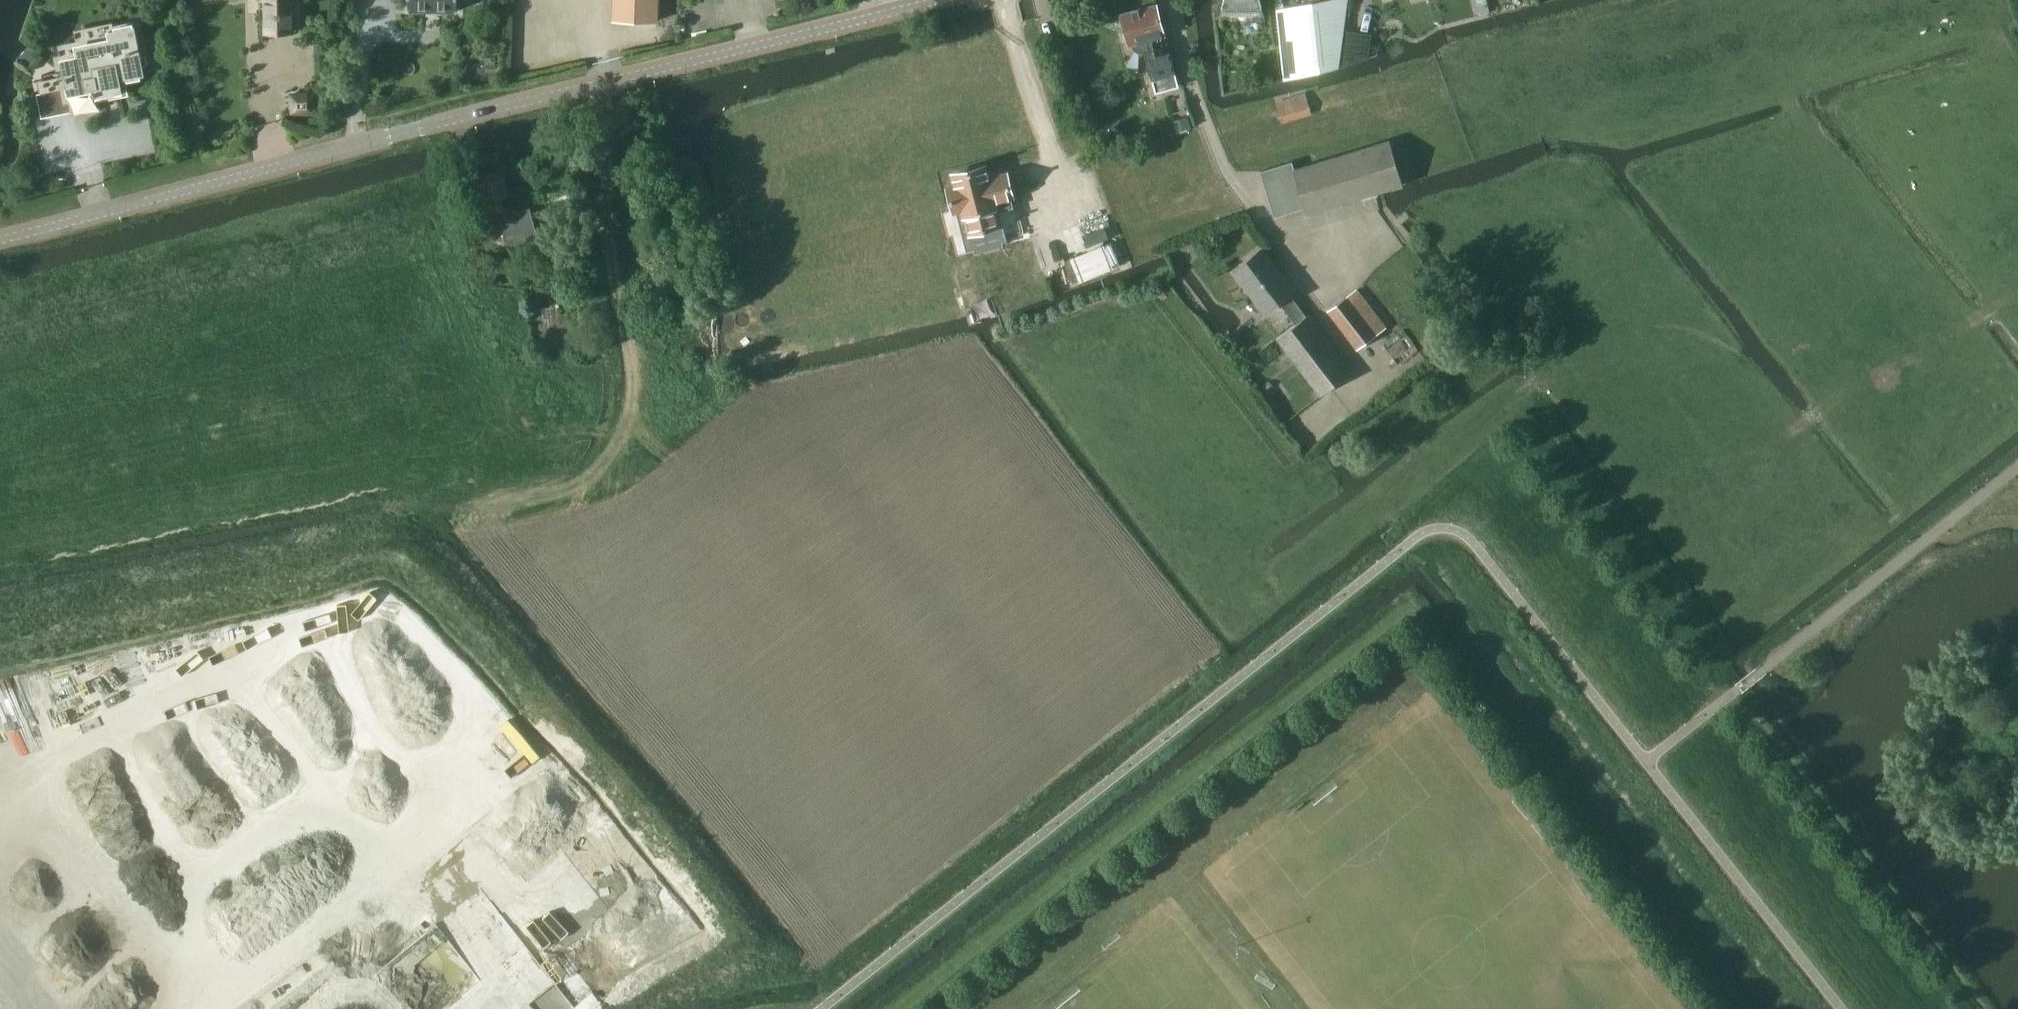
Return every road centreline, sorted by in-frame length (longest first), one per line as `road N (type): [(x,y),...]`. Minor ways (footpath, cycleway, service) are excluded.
road 1 (tertiary): [(0,240),(948,0)]

